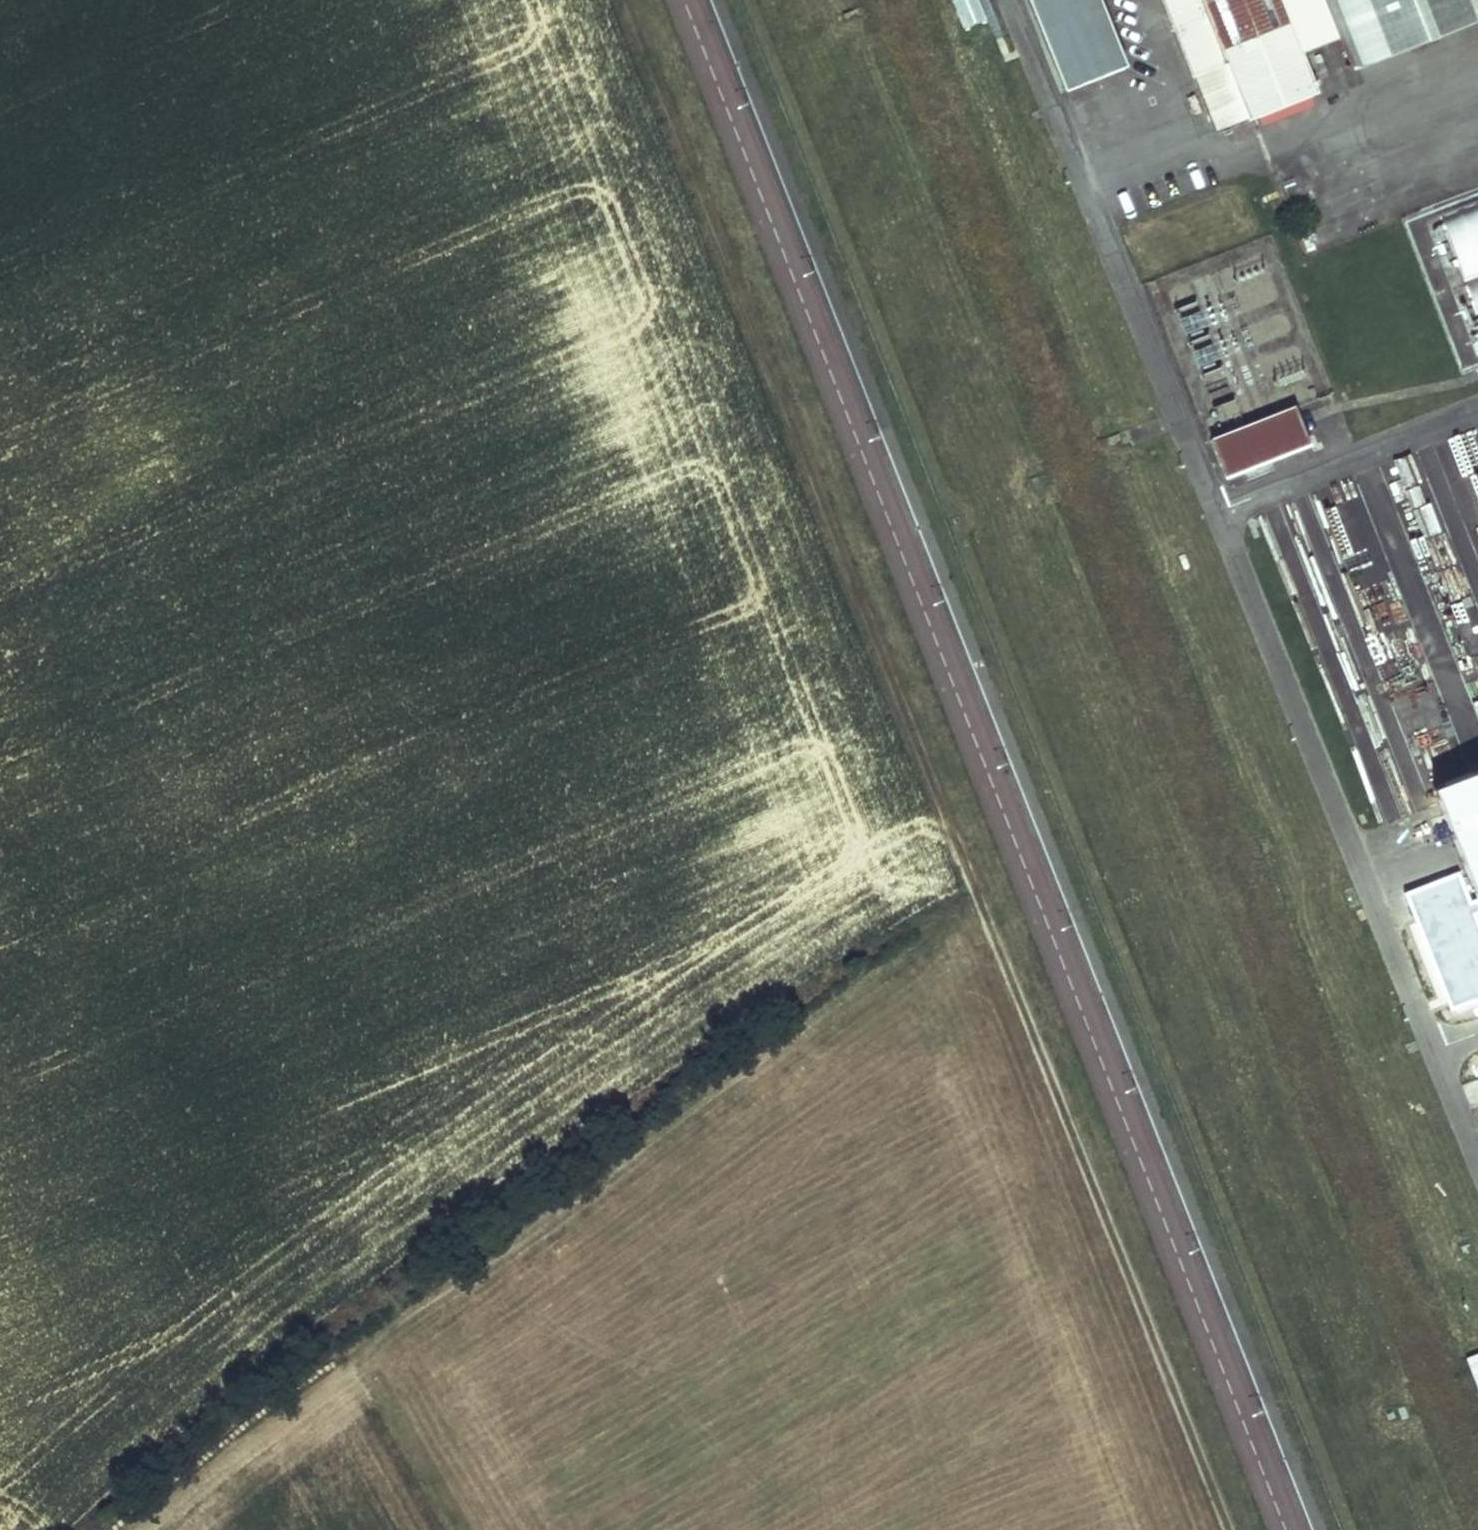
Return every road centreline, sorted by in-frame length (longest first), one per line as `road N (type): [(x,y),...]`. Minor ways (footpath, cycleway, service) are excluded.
road 1 (track): [(627,0),(1228,1529)]

